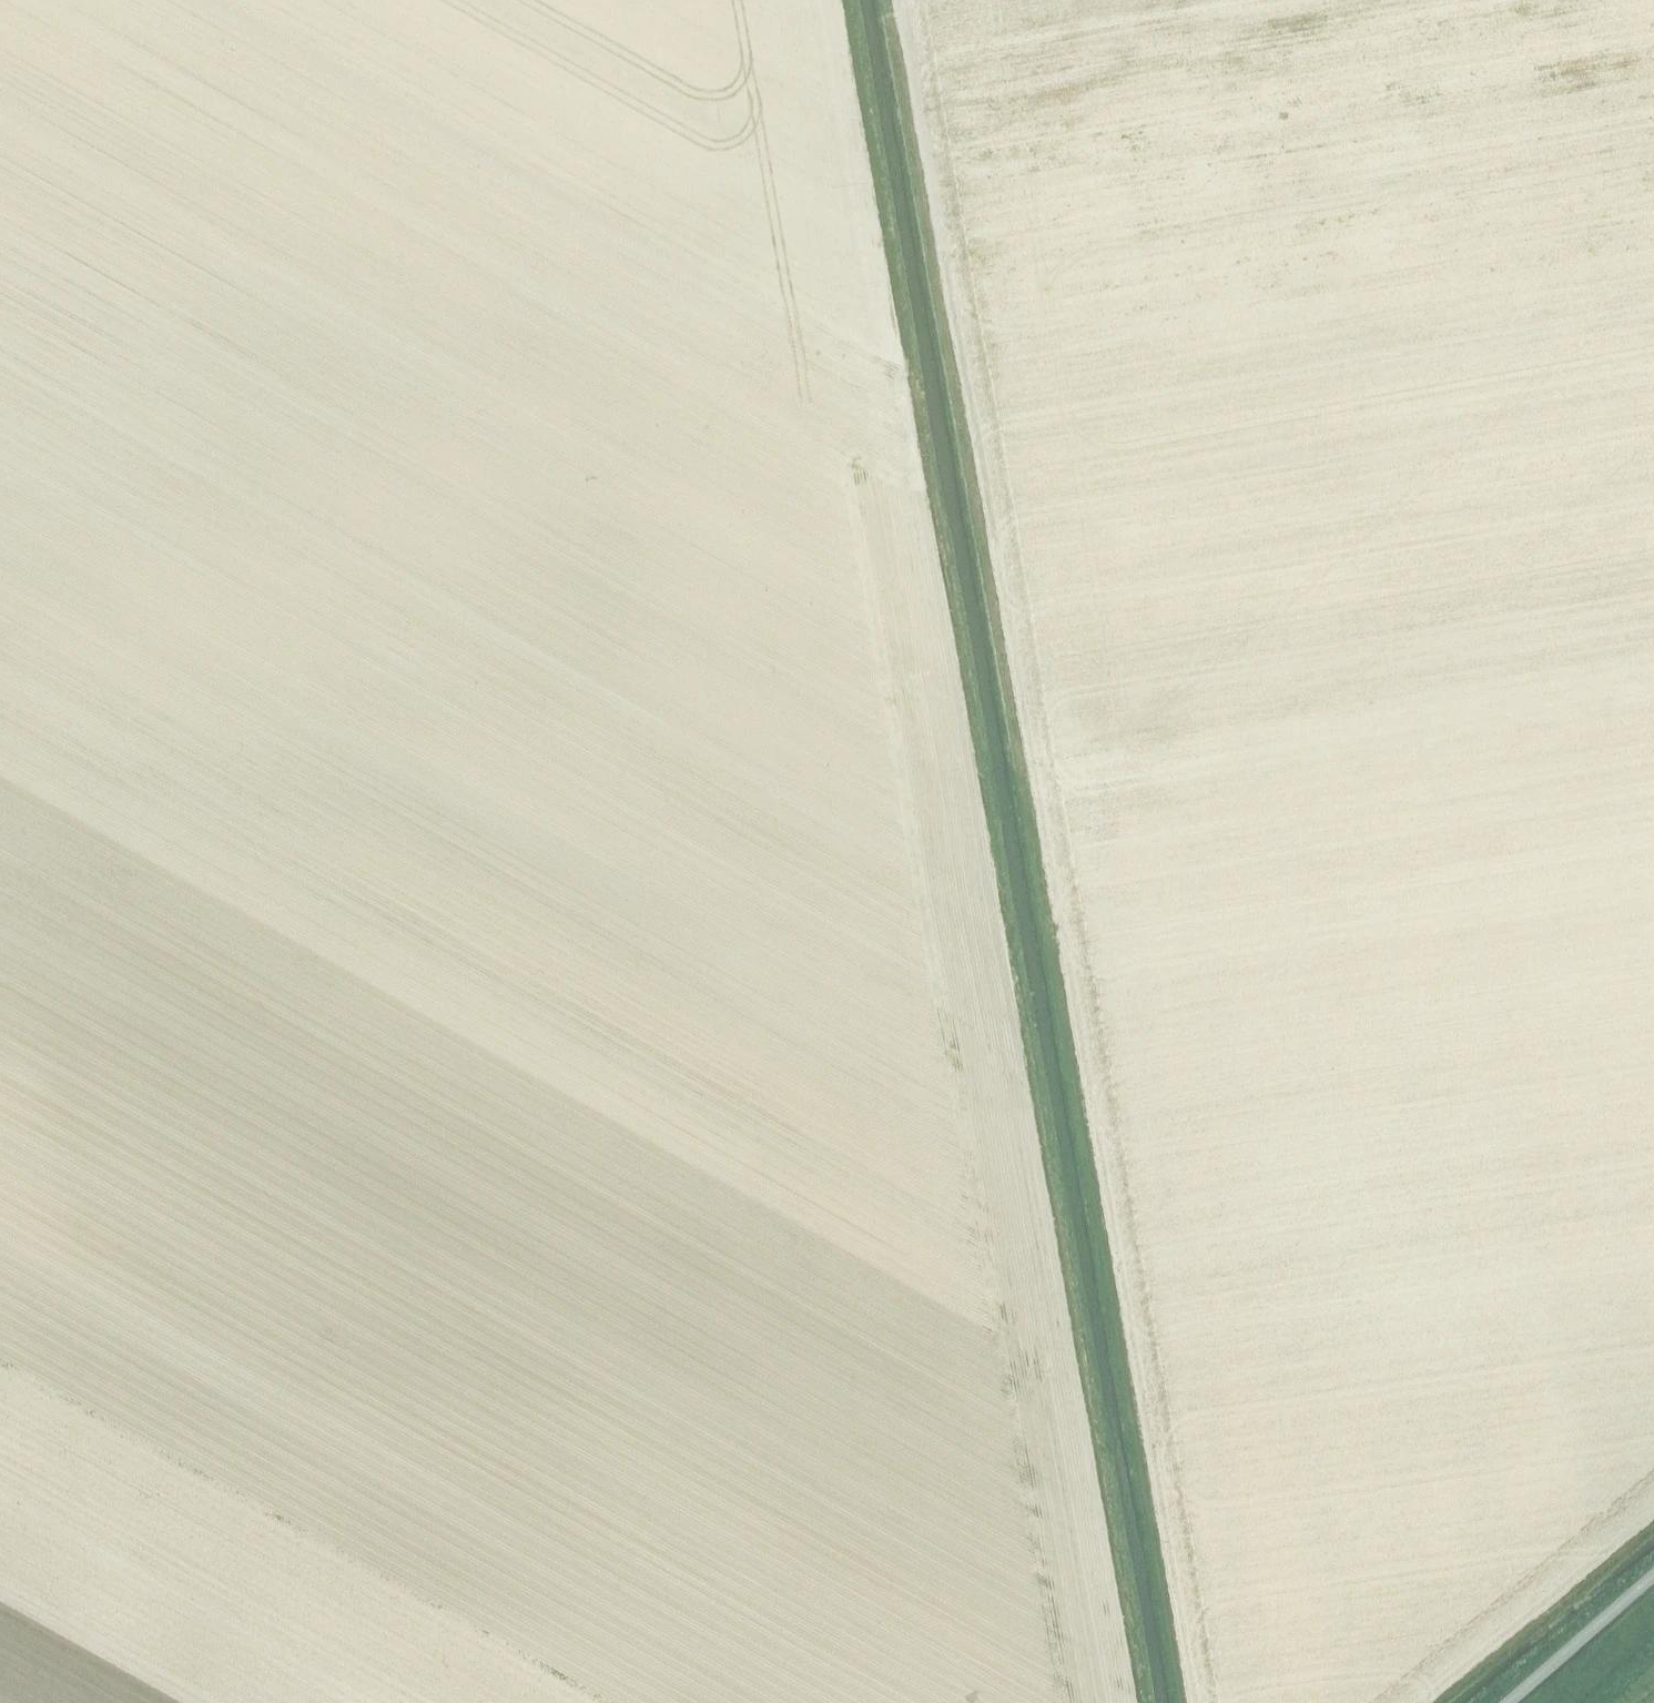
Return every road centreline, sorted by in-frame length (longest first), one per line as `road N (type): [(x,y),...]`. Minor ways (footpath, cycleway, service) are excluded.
road 1 (unclassified): [(1494,1702),(1653,1567)]

